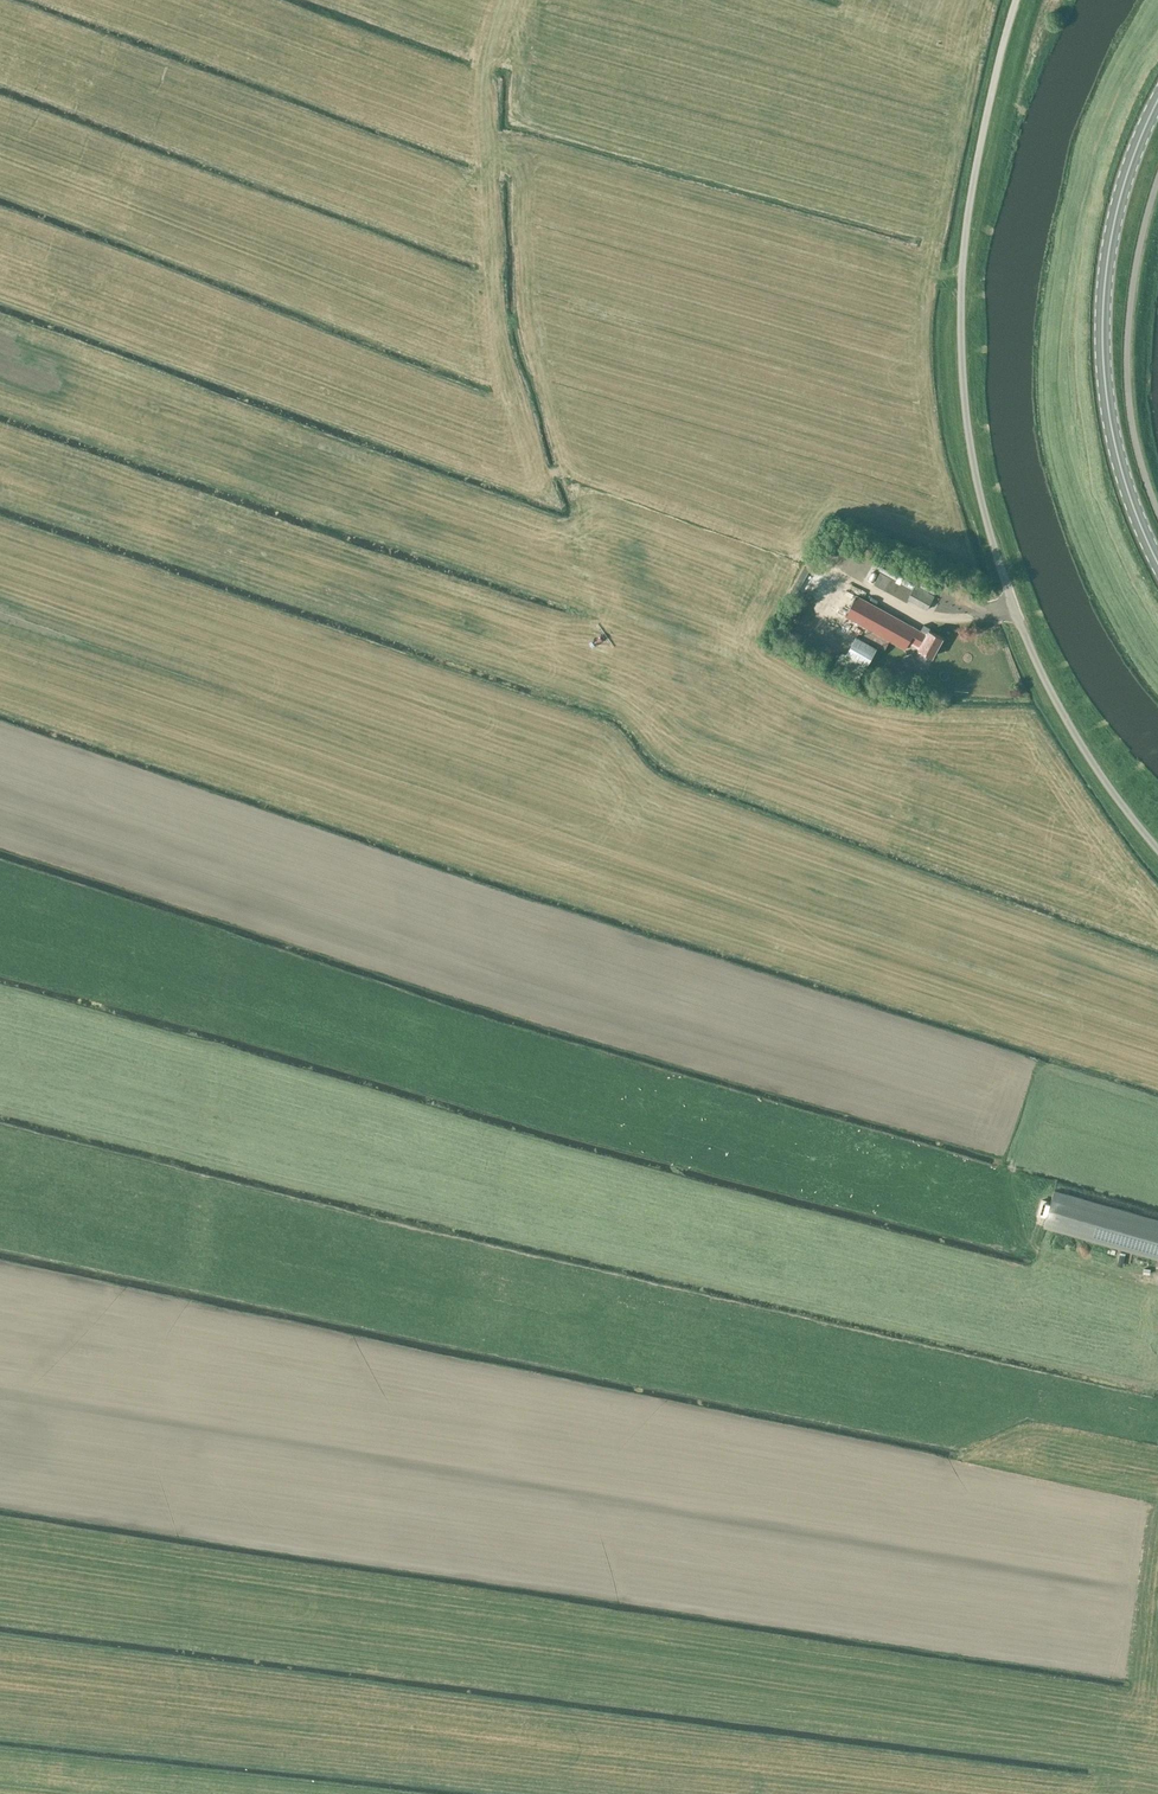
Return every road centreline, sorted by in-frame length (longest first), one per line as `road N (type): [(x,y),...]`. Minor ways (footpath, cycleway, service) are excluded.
road 1 (unclassified): [(1157,849),(1065,727),(1007,589),(974,481),(962,346),(966,228),(988,98),(1015,0)]
road 2 (primary): [(1157,563),(1117,453),(1102,331),(1116,214),(1157,100)]
road 3 (unclassified): [(1157,512),(1133,430),(1127,354),(1137,259),(1157,180)]

